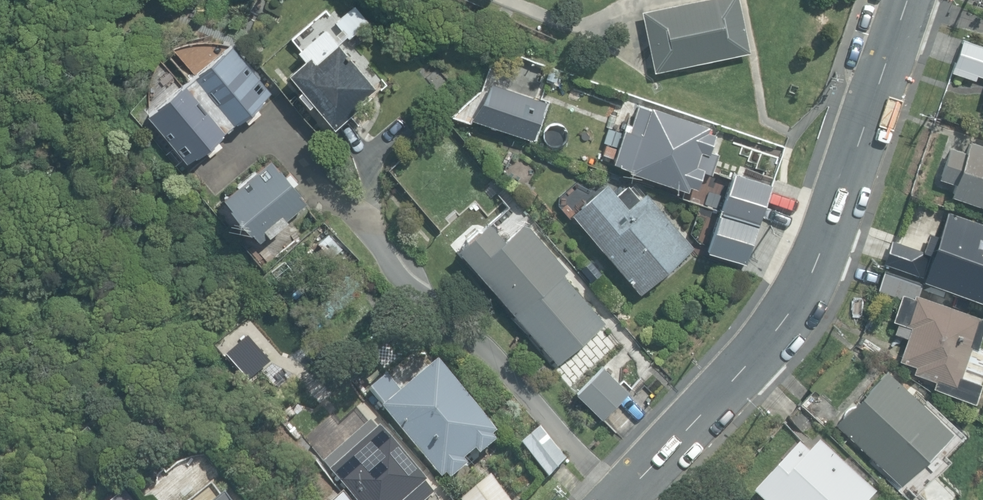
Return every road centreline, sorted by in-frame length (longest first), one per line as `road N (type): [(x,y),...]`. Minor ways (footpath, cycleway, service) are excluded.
road 1 (tertiary): [(908,0),(800,296),(621,499)]

